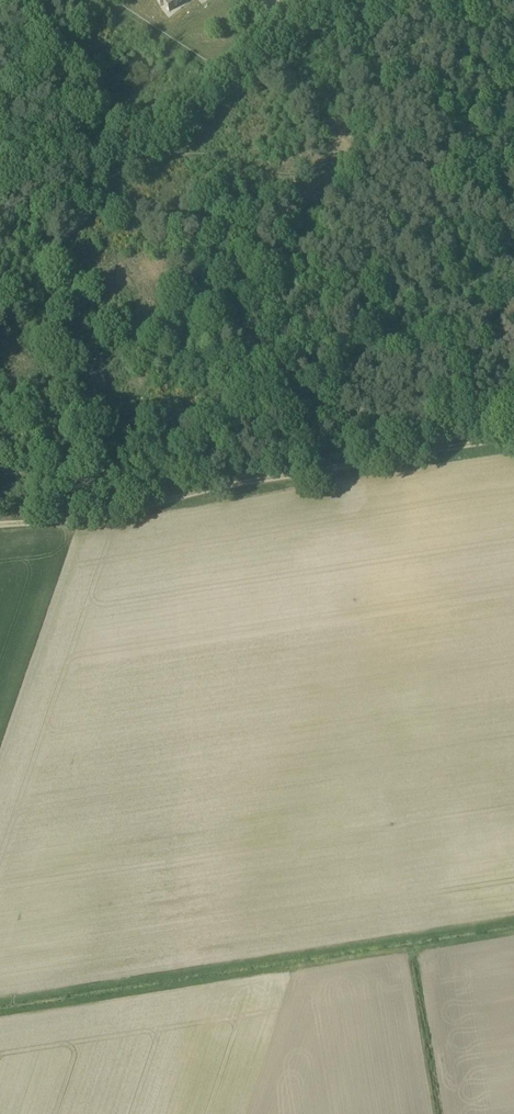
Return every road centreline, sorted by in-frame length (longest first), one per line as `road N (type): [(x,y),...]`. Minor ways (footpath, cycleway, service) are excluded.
road 1 (track): [(0,527),(76,521),(513,439)]
road 2 (track): [(444,1113),(418,954)]

